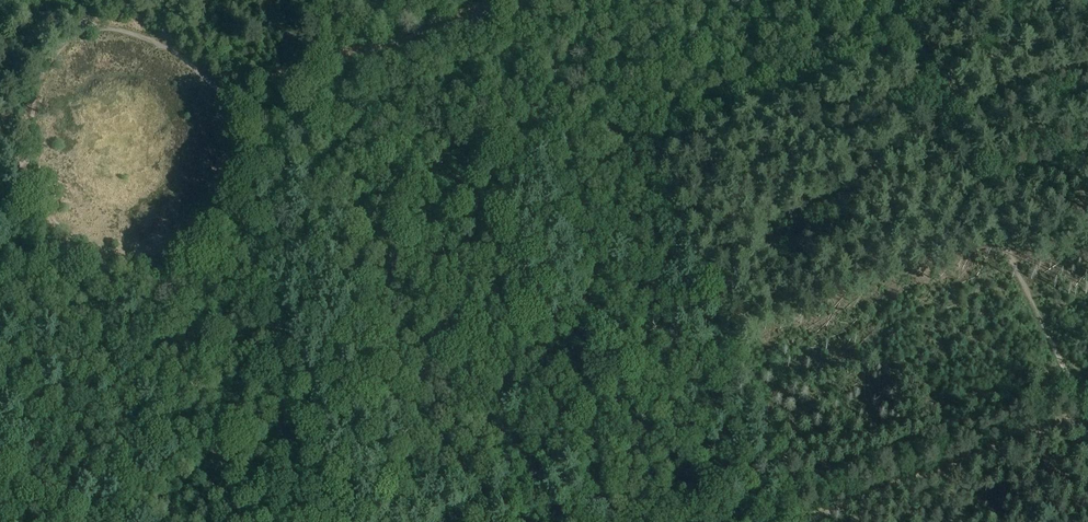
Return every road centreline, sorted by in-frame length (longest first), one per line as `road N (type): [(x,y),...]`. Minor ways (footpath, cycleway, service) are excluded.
road 1 (track): [(812,521),(797,492),(797,469),(657,166),(609,0)]
road 2 (track): [(229,98),(520,0)]
road 3 (track): [(165,255),(243,521)]
road 4 (track): [(234,152),(229,98),(146,38),(87,26)]
road 5 (track): [(0,174),(29,166),(43,72),(87,26)]
road 6 (track): [(118,260),(155,260),(191,237),(237,176),(234,152)]
road 7 (track): [(29,166),(68,236),(118,260)]

